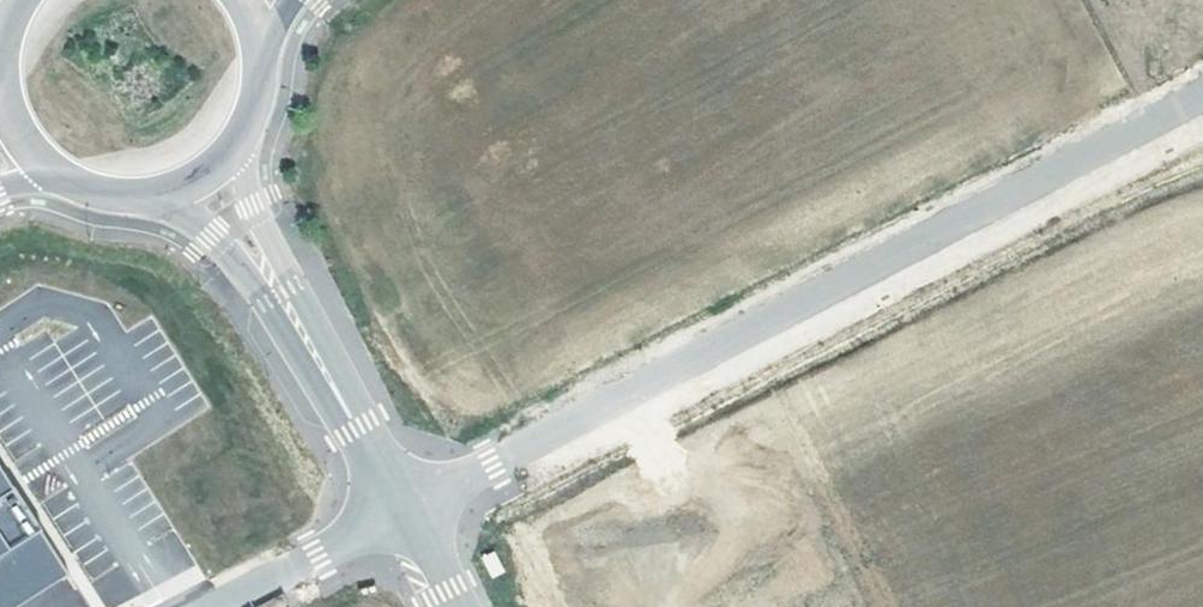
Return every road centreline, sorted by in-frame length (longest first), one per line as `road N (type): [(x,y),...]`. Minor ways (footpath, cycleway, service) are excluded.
road 1 (residential): [(1202,97),(409,506)]
road 2 (residential): [(209,172),(409,506)]
road 3 (residential): [(409,506),(217,606)]
road 4 (primary): [(5,58),(20,128),(71,180)]
road 5 (primary): [(71,180),(141,196),(209,172)]
road 6 (primary): [(209,172),(240,142),(259,103),(263,60)]

